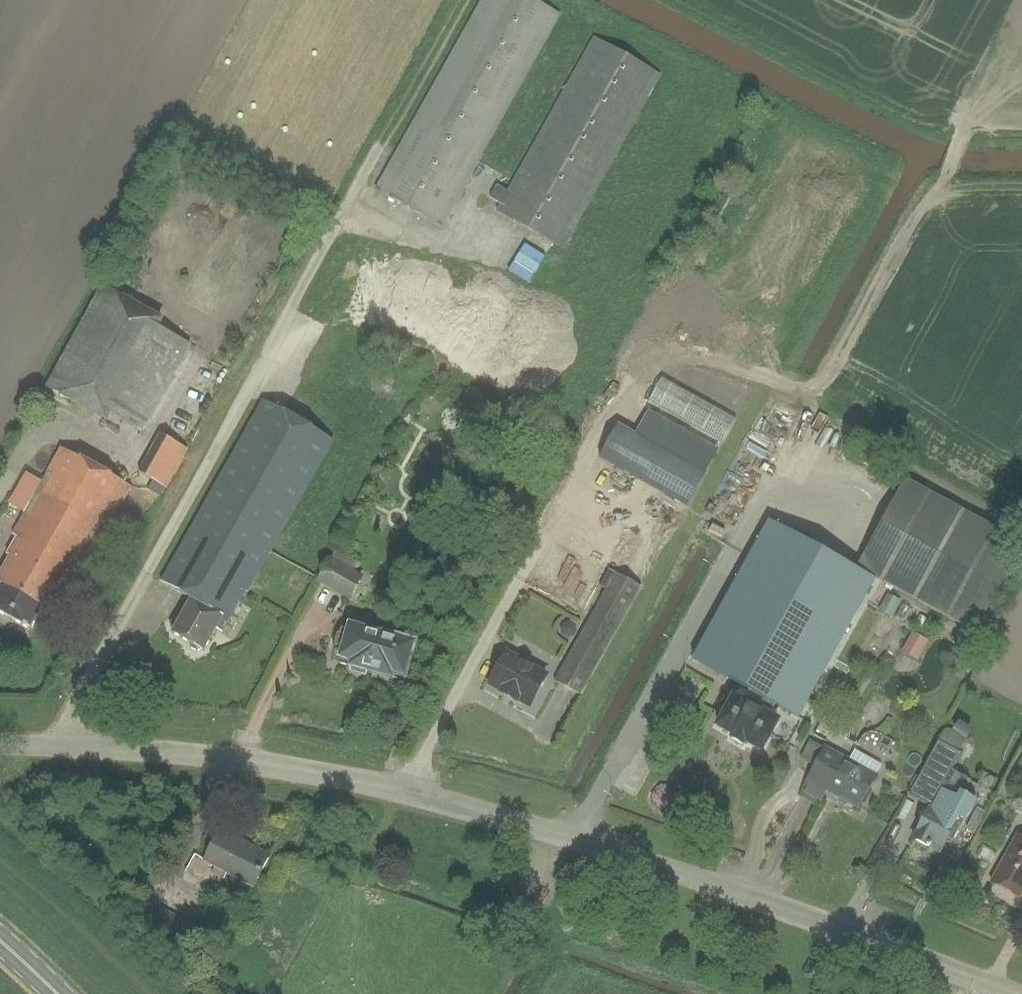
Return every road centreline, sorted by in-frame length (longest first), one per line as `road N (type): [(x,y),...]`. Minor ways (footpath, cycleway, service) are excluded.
road 1 (unclassified): [(1011,993),(718,885),(411,793),(211,757),(0,745)]
road 2 (track): [(950,173),(828,382),(804,388),(683,356),(636,385)]
road 3 (track): [(464,0),(381,147)]

